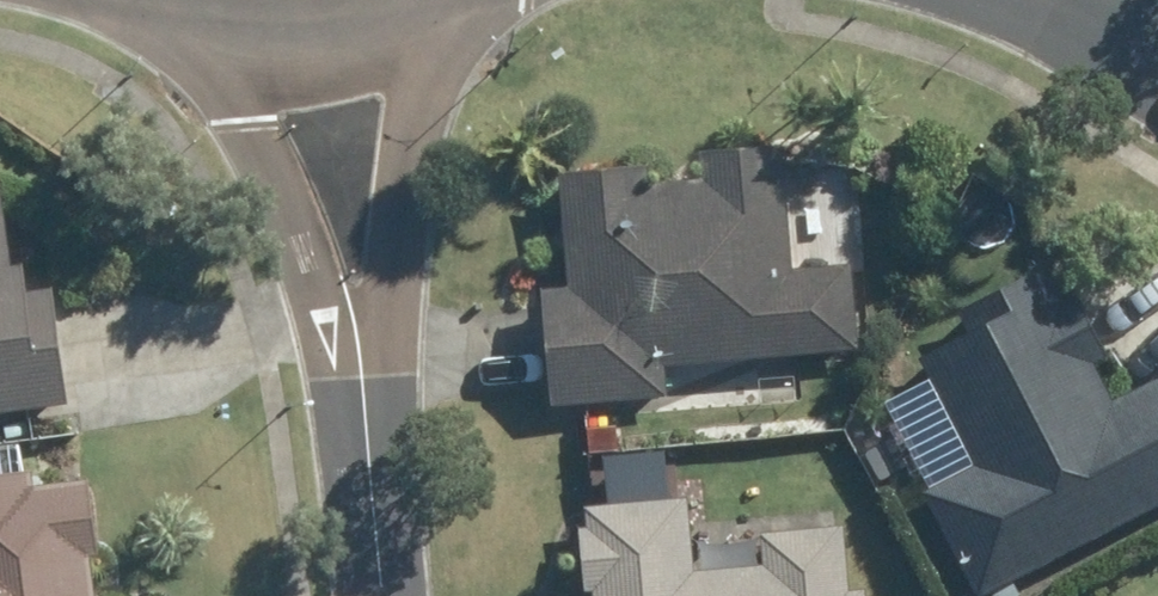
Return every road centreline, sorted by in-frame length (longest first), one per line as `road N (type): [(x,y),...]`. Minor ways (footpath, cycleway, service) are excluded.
road 1 (residential): [(387,595),(355,60)]
road 2 (residential): [(355,60),(310,70),(242,65),(202,50),(140,0)]
road 3 (residential): [(1025,0),(1157,75)]

